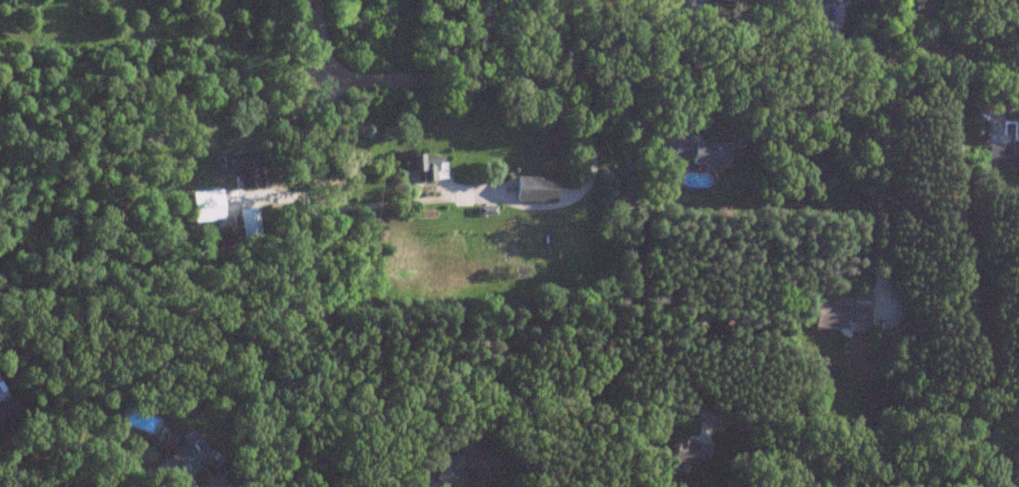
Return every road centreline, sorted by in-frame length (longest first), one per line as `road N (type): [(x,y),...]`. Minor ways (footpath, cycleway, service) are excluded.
road 1 (residential): [(316,86),(775,55),(1018,51)]
road 2 (residential): [(317,486),(313,0)]

